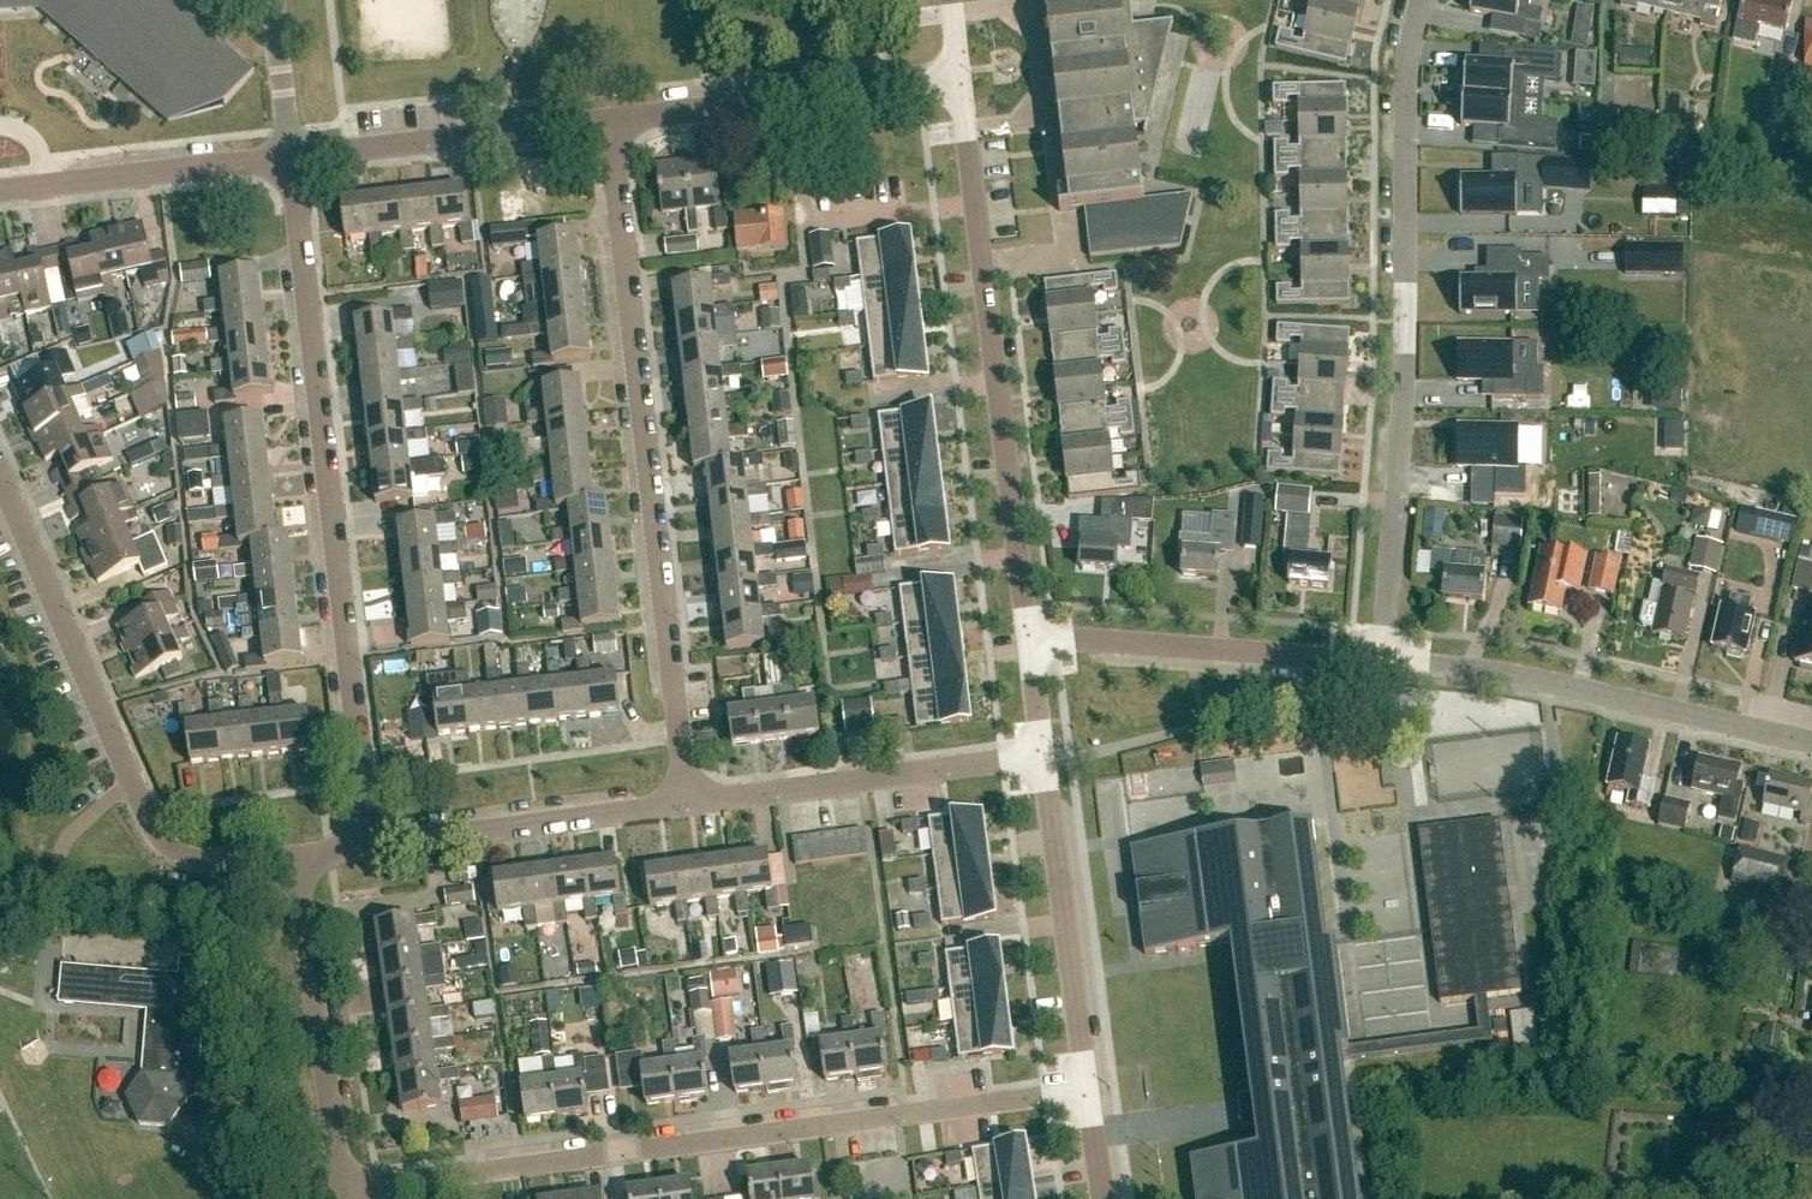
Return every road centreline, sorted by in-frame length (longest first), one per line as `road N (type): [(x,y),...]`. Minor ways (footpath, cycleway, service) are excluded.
road 1 (residential): [(346,1191),(1082,1091)]
road 2 (residential): [(693,805),(612,119)]
road 3 (residential): [(363,840),(292,158)]
road 4 (residential): [(1383,658),(1405,372),(1406,77),(1422,0)]
road 5 (unclassified): [(1027,640),(960,75)]
road 6 (residential): [(290,849),(184,857),(151,841),(0,483)]
road 7 (residential): [(1811,742),(1495,666),(1383,658)]
road 8 (residential): [(1383,658),(1027,640)]
road 9 (unclassified): [(612,119),(960,75)]
road 10 (residential): [(693,805),(1040,758)]
road 11 (residential): [(346,1191),(290,849)]
road 12 (unclassified): [(1082,1091),(1040,758)]
road 13 (residential): [(363,840),(693,805)]
road 14 (unclassified): [(292,158),(612,119)]
road 15 (unclassified): [(0,191),(292,158)]
road 16 (residential): [(292,158),(277,0)]

